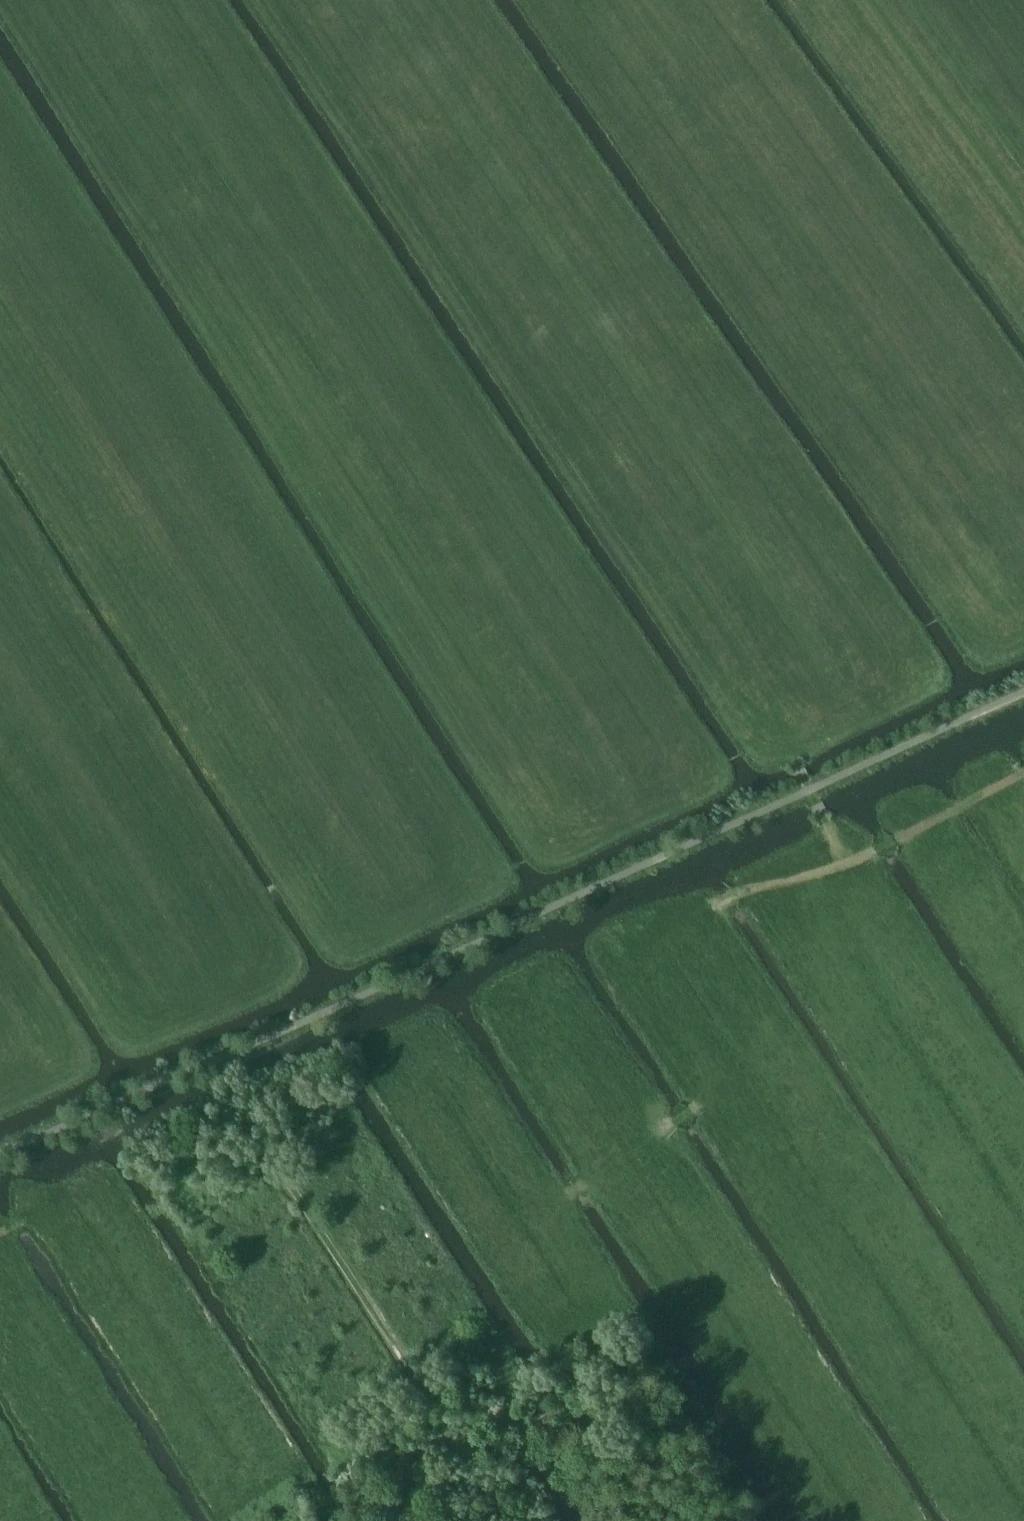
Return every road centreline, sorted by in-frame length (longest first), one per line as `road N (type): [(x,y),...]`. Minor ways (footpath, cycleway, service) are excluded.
road 1 (track): [(219,1057),(242,1111),(420,1392)]
road 2 (track): [(830,830),(840,865),(1023,774)]
road 3 (track): [(713,908),(840,865)]

